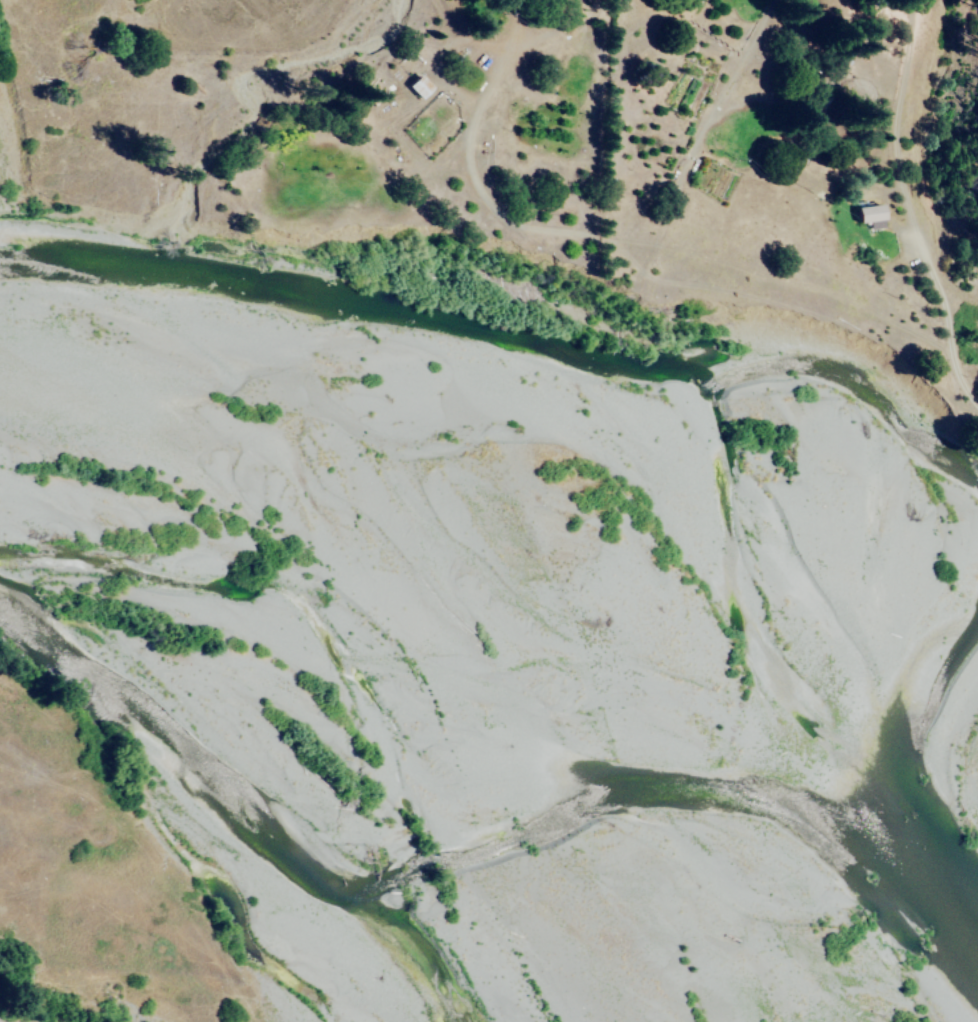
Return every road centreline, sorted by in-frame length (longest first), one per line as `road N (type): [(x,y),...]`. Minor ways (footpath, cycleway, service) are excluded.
road 1 (residential): [(977,397),(912,202),(914,0)]

